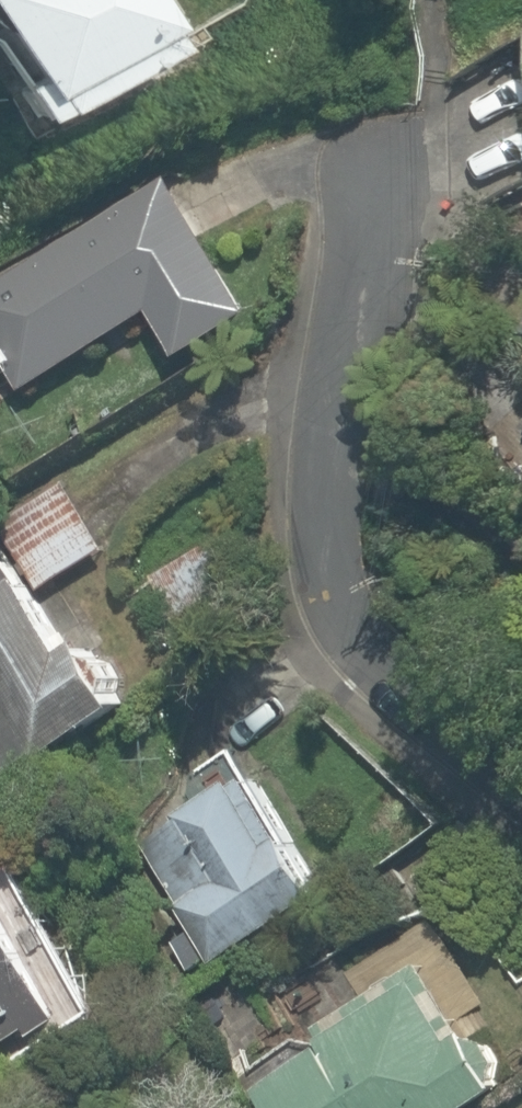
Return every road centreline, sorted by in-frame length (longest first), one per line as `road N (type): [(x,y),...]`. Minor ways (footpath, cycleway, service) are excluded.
road 1 (residential): [(521,776),(376,648),(351,614),(337,575),(338,453),(367,112)]

